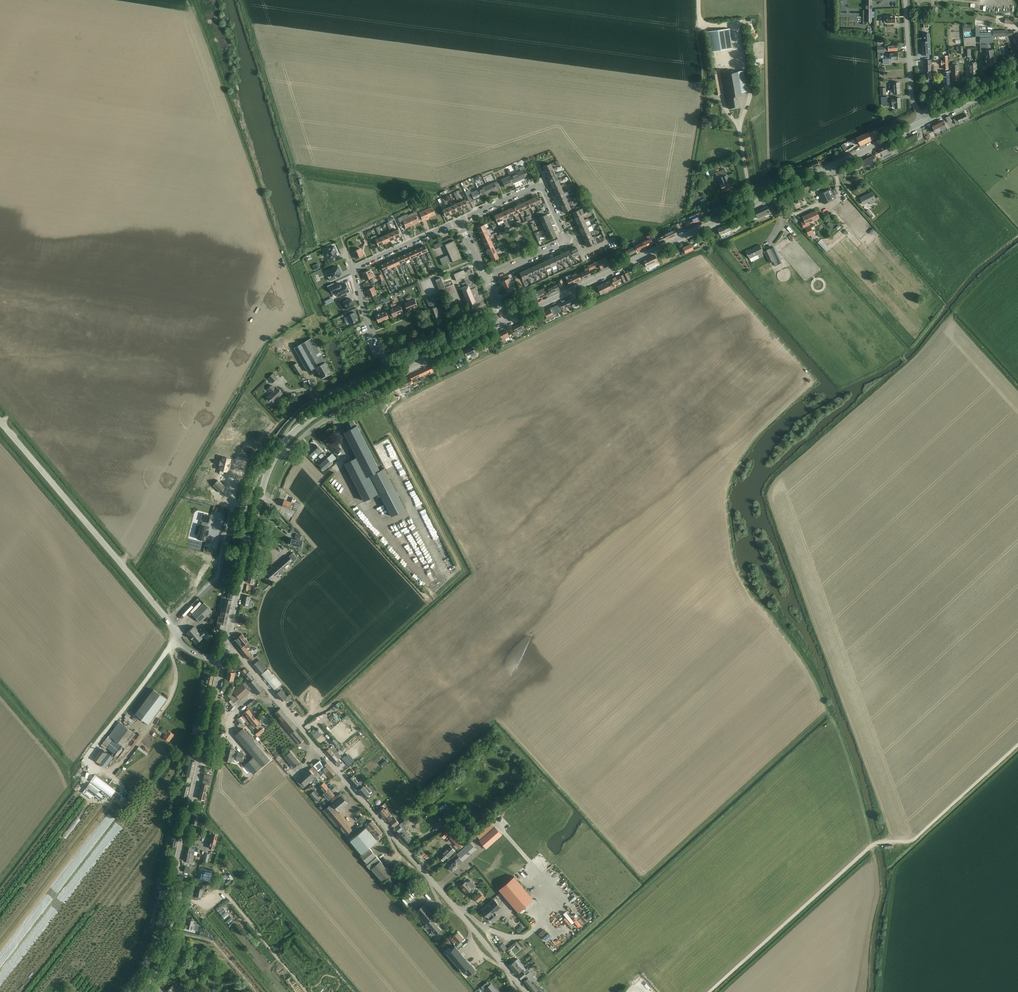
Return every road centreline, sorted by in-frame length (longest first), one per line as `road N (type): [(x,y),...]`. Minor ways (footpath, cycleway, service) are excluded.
road 1 (secondary): [(505,321),(924,122)]
road 2 (tertiary): [(527,991),(245,661),(225,650)]
road 3 (unclassified): [(222,662),(181,642),(0,421)]
road 4 (track): [(805,449),(907,363),(781,219)]
road 5 (secondary): [(268,468),(319,413),(505,321)]
road 6 (residential): [(388,365),(353,269),(459,221)]
road 7 (secondary): [(176,864),(222,662)]
road 8 (secondary): [(128,991),(159,934),(176,864)]
road 9 (residential): [(141,991),(171,932),(176,864)]

